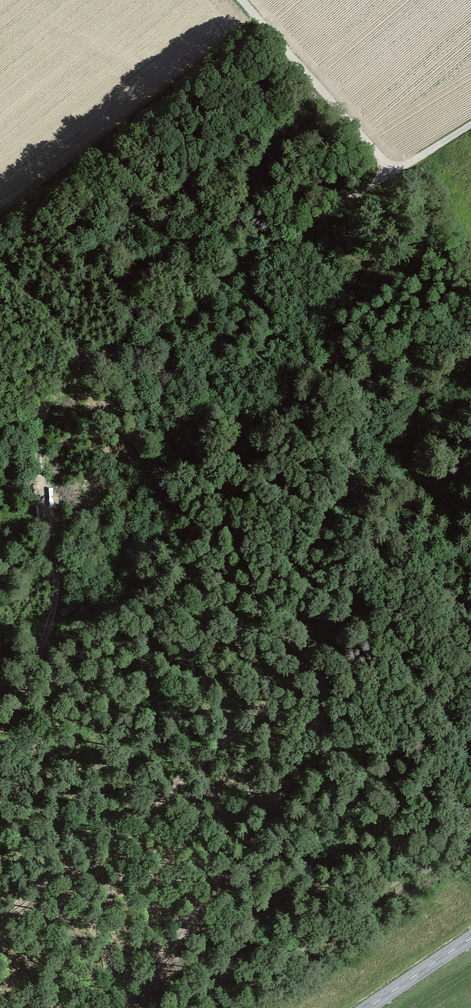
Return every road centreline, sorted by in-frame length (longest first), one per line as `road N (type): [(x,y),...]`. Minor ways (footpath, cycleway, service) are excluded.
road 1 (track): [(391,167),(84,361),(45,401),(36,444),(55,565),(45,635),(0,731)]
road 2 (track): [(391,167),(247,0)]
road 3 (secondary): [(470,939),(369,1007)]

